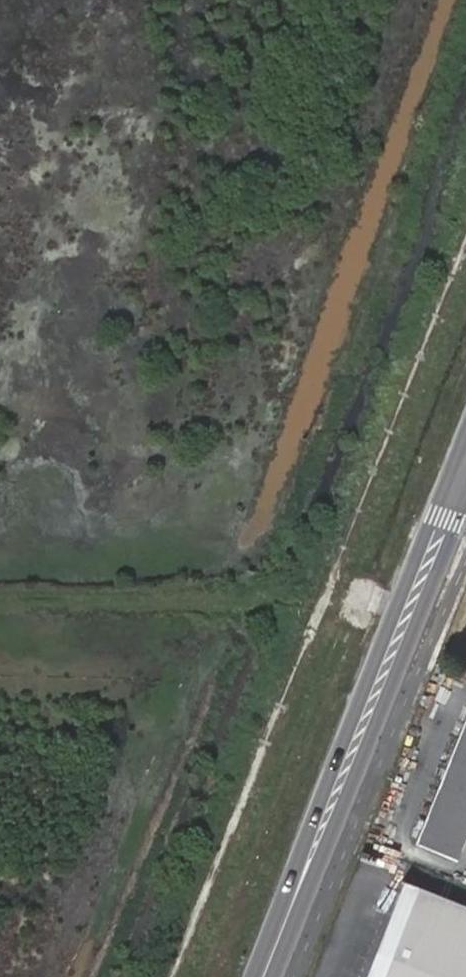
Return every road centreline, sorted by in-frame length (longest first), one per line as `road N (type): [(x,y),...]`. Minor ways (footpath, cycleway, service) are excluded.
road 1 (secondary): [(264,976),(465,466)]

